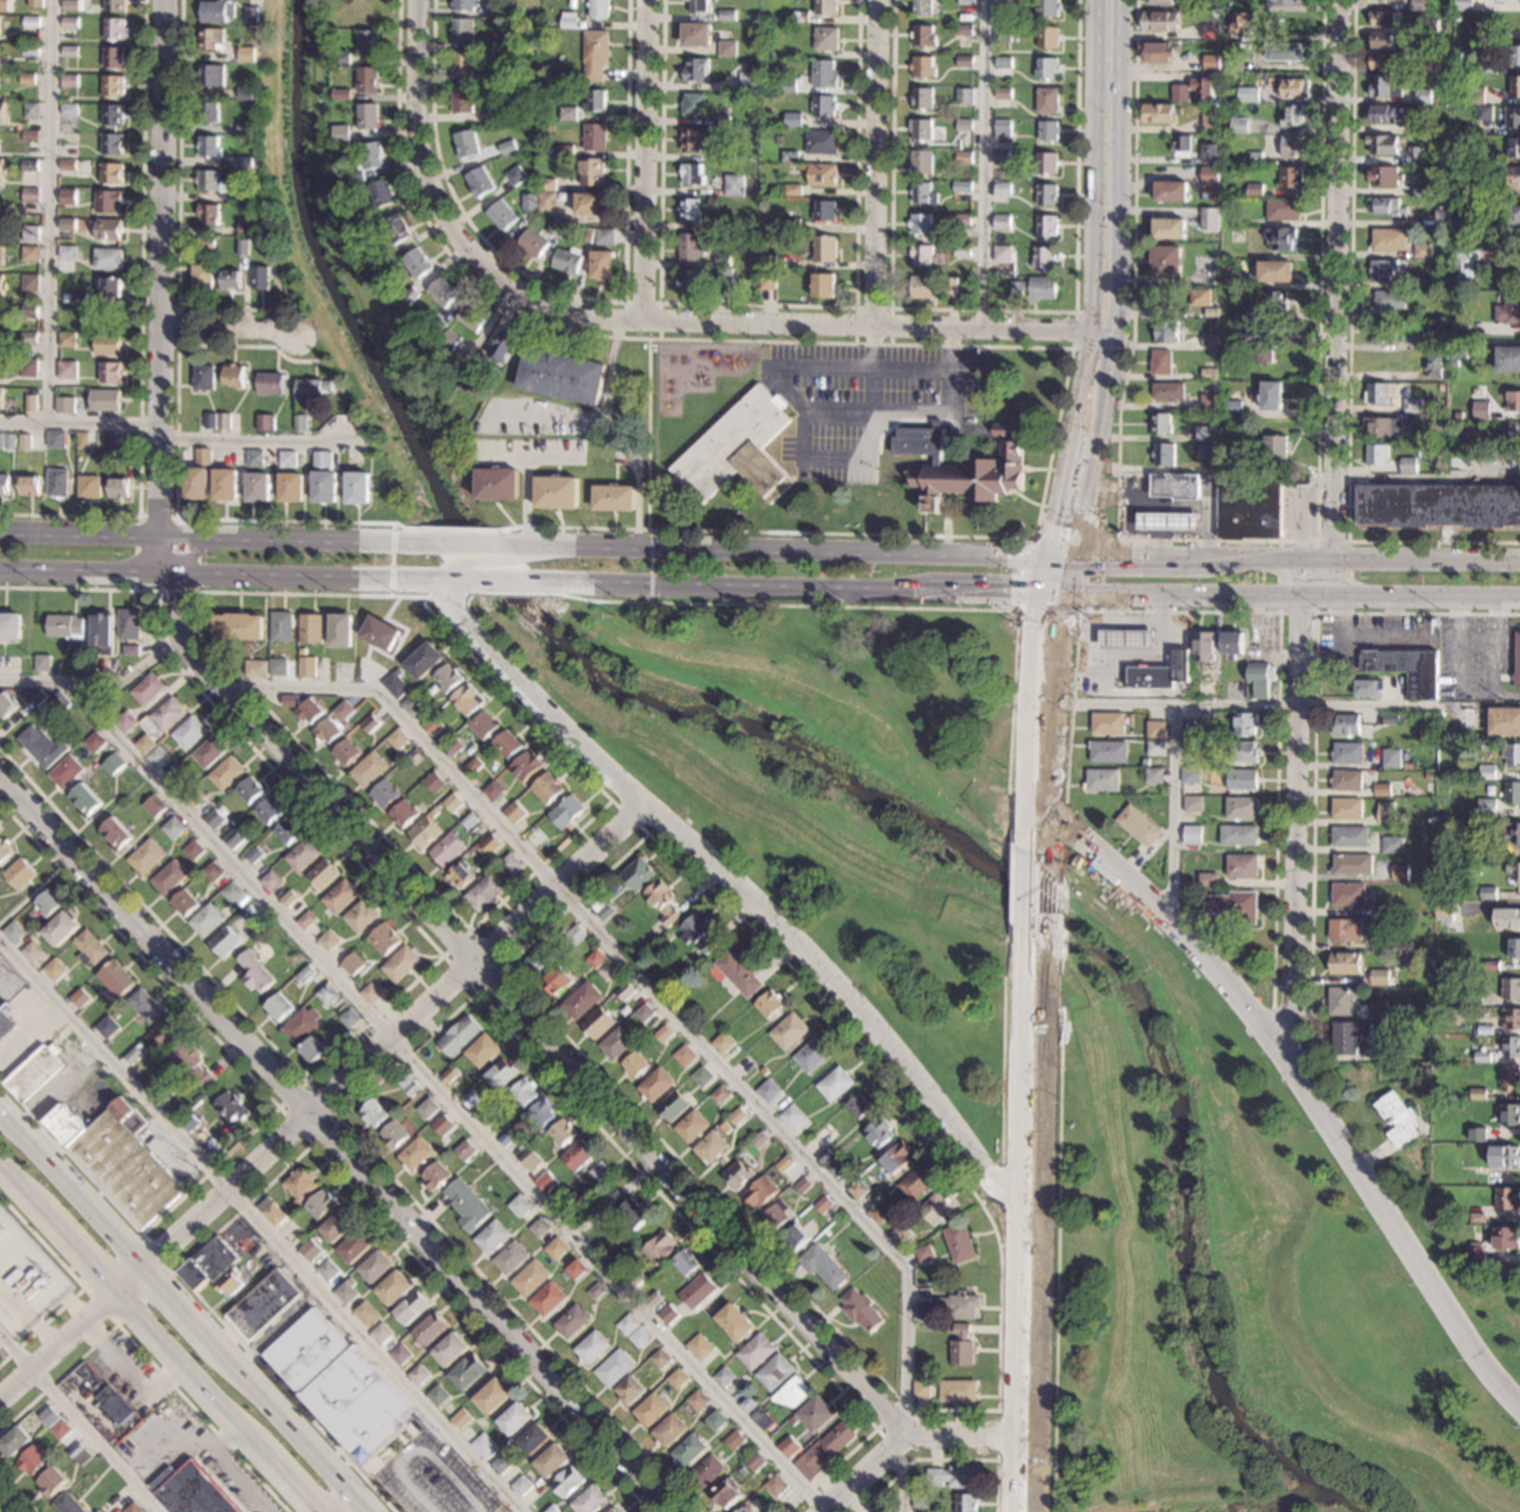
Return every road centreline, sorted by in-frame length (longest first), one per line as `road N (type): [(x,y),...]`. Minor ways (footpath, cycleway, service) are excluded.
road 1 (secondary): [(1519,561),(513,545)]
road 2 (residential): [(668,1511),(0,779)]
road 3 (residential): [(1042,1225),(834,978),(440,597)]
road 4 (residential): [(1519,1411),(1491,1379),(1276,1038),(1088,838),(1062,820),(1034,816)]
road 5 (residential): [(645,803),(145,1267)]
road 6 (residential): [(1114,330),(581,318),(518,298),(472,253)]
road 7 (residential): [(472,962),(909,1436)]
road 8 (residential): [(1336,596),(1340,0)]
road 9 (secondary): [(1021,928),(1012,1511)]
road 10 (secondary): [(1039,1511),(1045,949)]
road 11 (residential): [(163,536),(169,0)]
road 12 (residential): [(1292,1063),(1297,559)]
road 13 (residential): [(472,962),(181,640),(174,574)]
road 14 (secondary): [(1095,0),(1091,330),(1065,463)]
road 15 (secondary): [(1061,596),(1519,597)]
road 16 (secondary): [(0,573),(428,582)]
road 17 (secondary): [(415,544),(0,534)]
road 18 (secondary): [(541,582),(929,593)]
road 19 (secondary): [(1114,330),(1118,0)]
road 20 (residential): [(875,327),(879,0)]
road 21 (residential): [(648,324),(651,0)]
road 22 (residential): [(472,253),(435,197),(421,143),(419,0)]
road 23 (secondary): [(1038,595),(1021,849)]
road 24 (primary): [(145,1267),(0,1108)]
road 25 (primary): [(116,1294),(253,1445)]
road 26 (primary): [(353,1494),(221,1350)]
road 27 (secondary): [(1047,872),(1055,682)]
road 28 (secondary): [(1070,557),(1103,389)]
road 29 (residential): [(116,1294),(0,1403)]
road 30 (residential): [(296,338),(162,328)]
road 31 (residential): [(1039,1437),(909,1436)]

